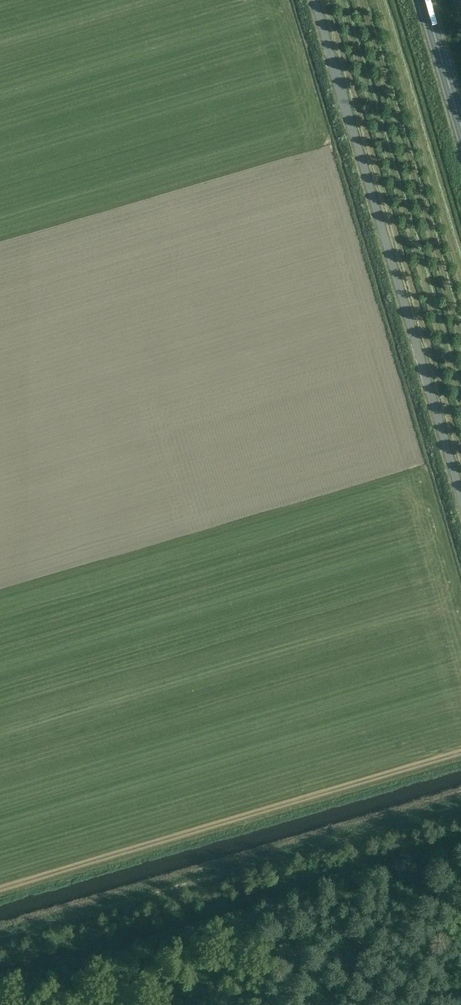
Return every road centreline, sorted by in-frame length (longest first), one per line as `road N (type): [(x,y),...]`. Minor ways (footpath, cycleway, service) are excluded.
road 1 (unclassified): [(460,493),(314,0)]
road 2 (track): [(0,977),(460,842)]
road 3 (trunk): [(460,119),(426,0)]

